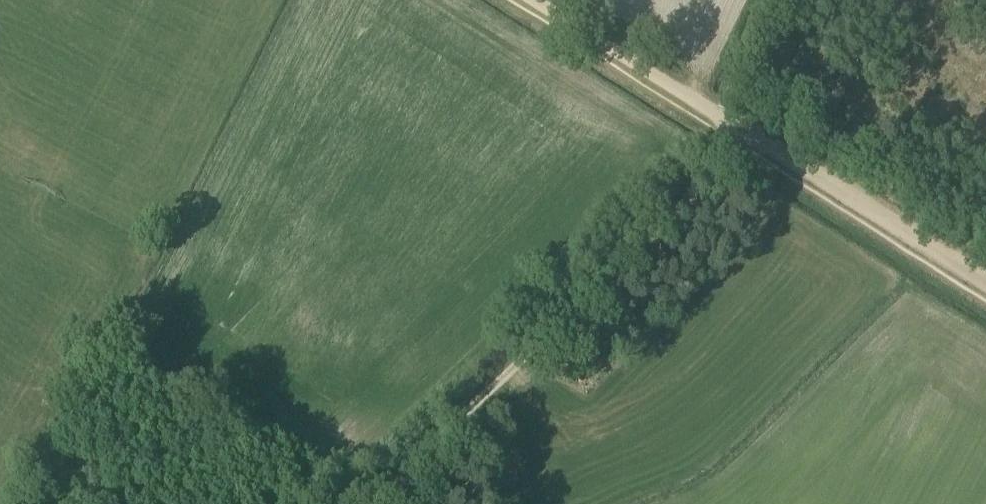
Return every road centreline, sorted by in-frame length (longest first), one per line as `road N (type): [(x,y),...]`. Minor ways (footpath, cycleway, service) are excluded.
road 1 (track): [(528,0),(985,283)]
road 2 (track): [(722,139),(349,503)]

